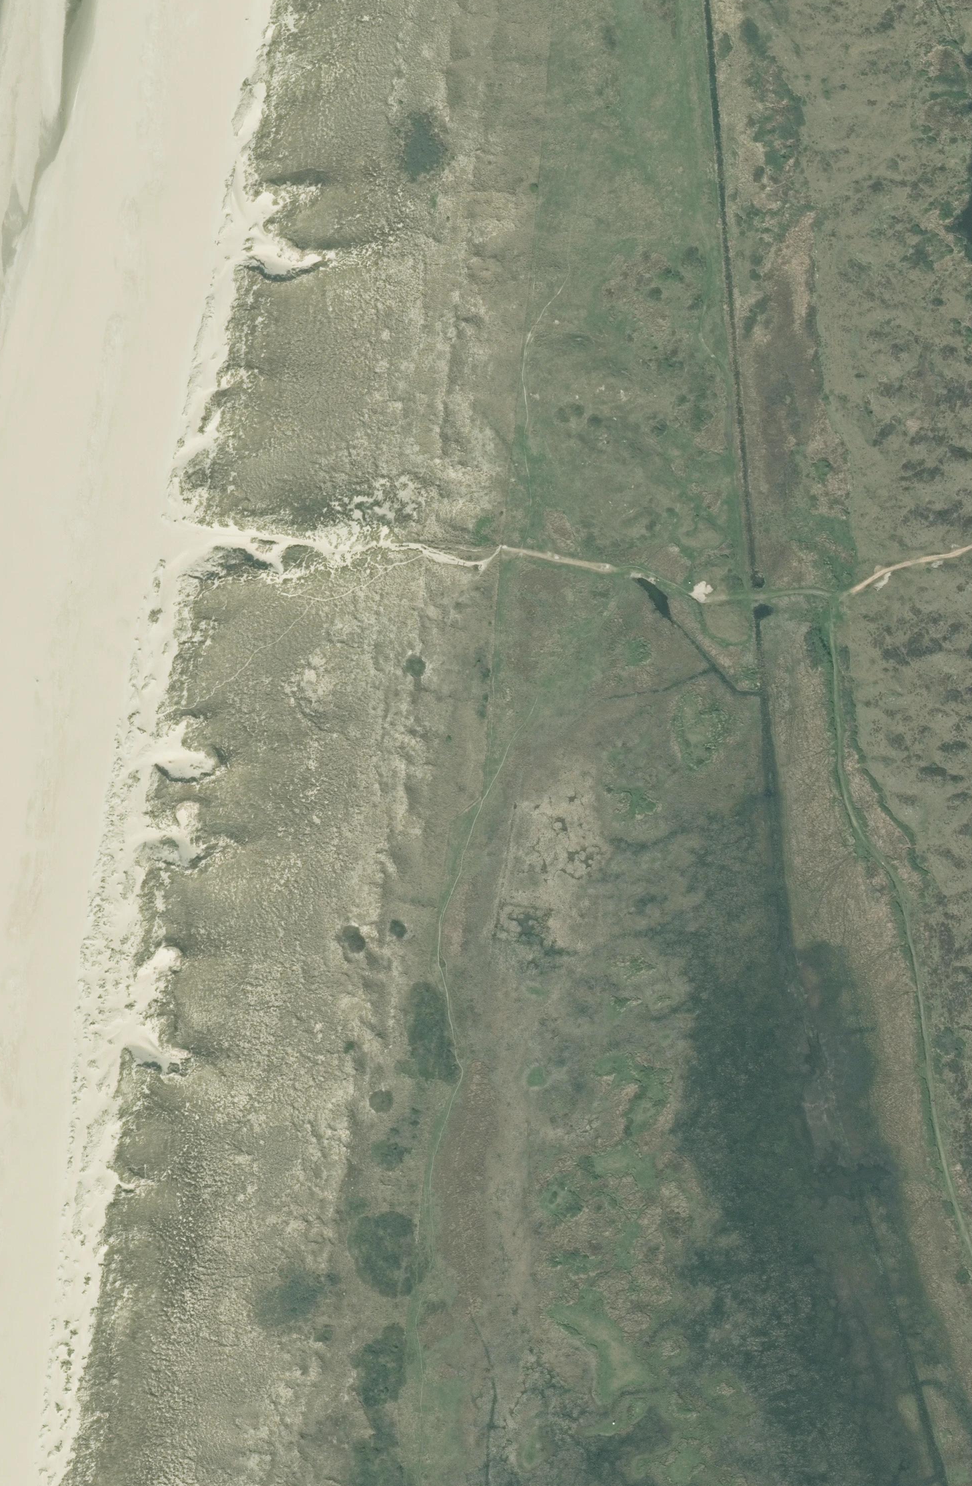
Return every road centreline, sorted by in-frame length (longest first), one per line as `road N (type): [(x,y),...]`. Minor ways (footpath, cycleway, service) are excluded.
road 1 (track): [(145,526),(223,0)]

